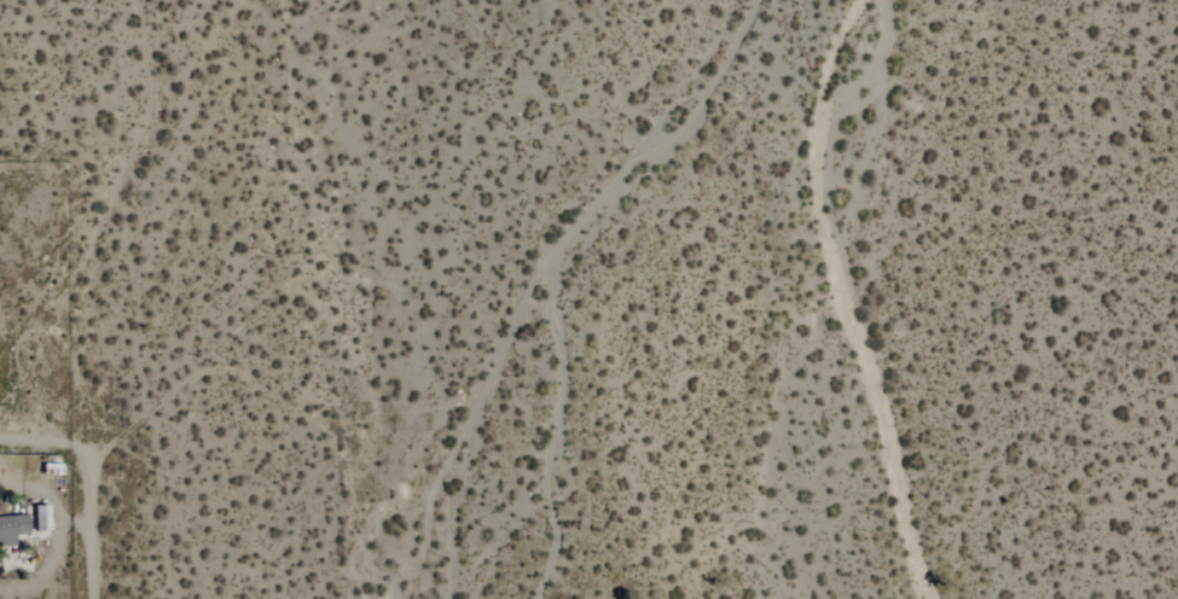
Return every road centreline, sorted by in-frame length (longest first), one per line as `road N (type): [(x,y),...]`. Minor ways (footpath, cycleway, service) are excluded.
road 1 (track): [(93,598),(80,448),(0,440)]

